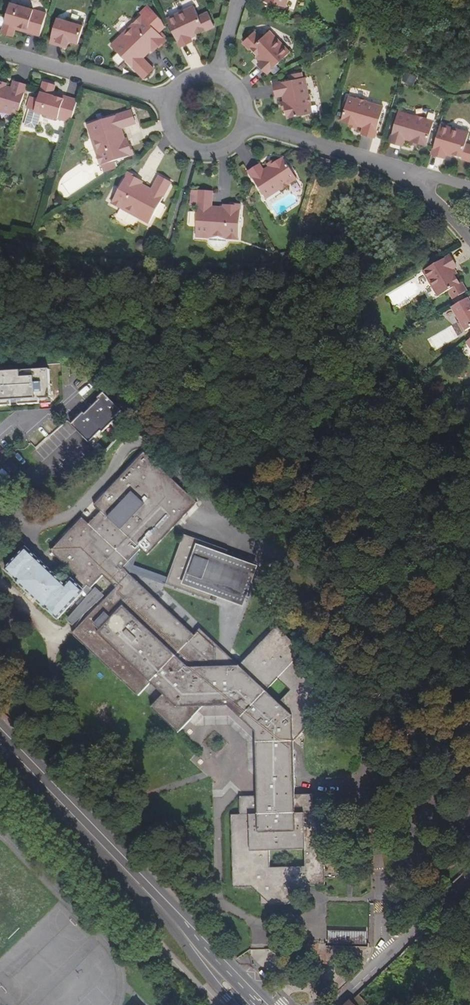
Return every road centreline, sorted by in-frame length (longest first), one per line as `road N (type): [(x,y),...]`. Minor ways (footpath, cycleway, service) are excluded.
road 1 (primary): [(264,1004),(0,730)]
road 2 (unclassified): [(337,1004),(469,881)]
road 3 (residential): [(168,100),(0,53)]
road 4 (residential): [(403,170),(244,123)]
road 5 (residential): [(168,100),(170,132),(194,152),(225,148),(244,123)]

